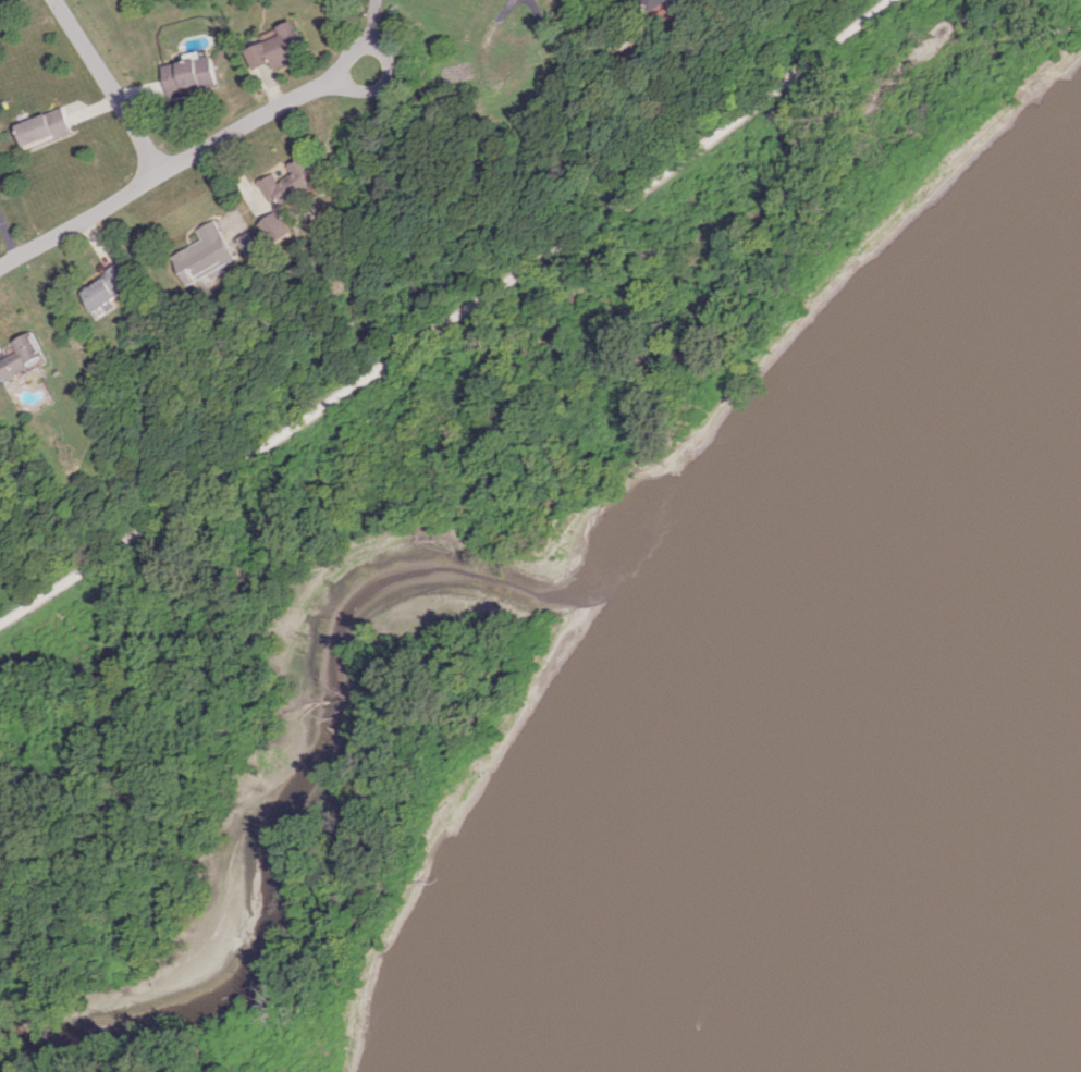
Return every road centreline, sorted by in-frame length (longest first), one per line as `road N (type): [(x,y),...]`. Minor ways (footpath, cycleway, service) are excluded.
road 1 (residential): [(372,11),(369,37),(325,83),(0,267)]
road 2 (residential): [(162,172),(54,0)]

